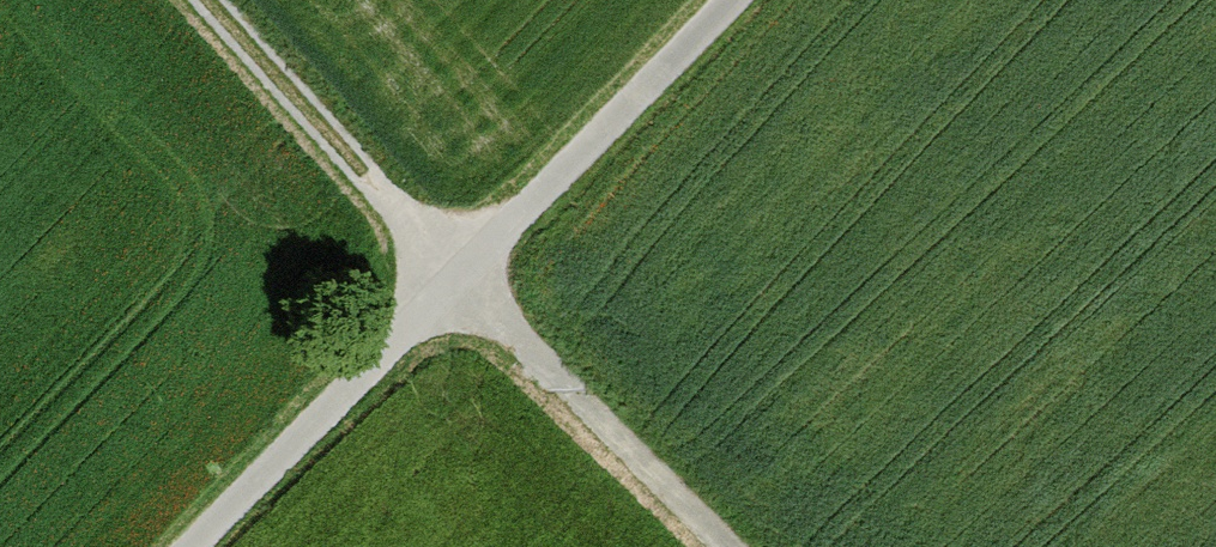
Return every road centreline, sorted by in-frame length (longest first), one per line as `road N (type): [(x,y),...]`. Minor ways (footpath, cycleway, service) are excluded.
road 1 (track): [(192,546),(731,0)]
road 2 (track): [(729,546),(456,279),(204,0)]

